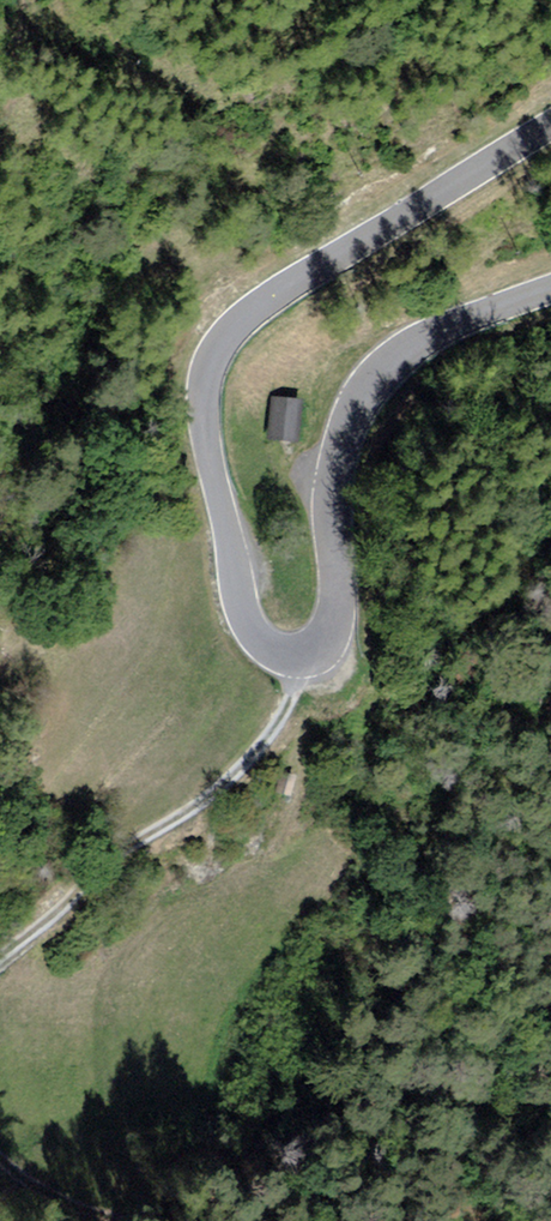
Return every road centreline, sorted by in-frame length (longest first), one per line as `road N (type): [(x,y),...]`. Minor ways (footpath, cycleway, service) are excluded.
road 1 (unclassified): [(550,124),(264,303),(218,349),(205,383),(205,446),(240,609),(262,640),(301,656),(328,638),(335,474),(349,428),(380,377),(422,341),(550,288)]
road 2 (track): [(0,969),(73,903),(236,782),(284,714),(301,656)]
road 3 (track): [(115,1220),(0,1144)]
road 4 (track): [(187,1220),(183,1201),(122,1117)]

